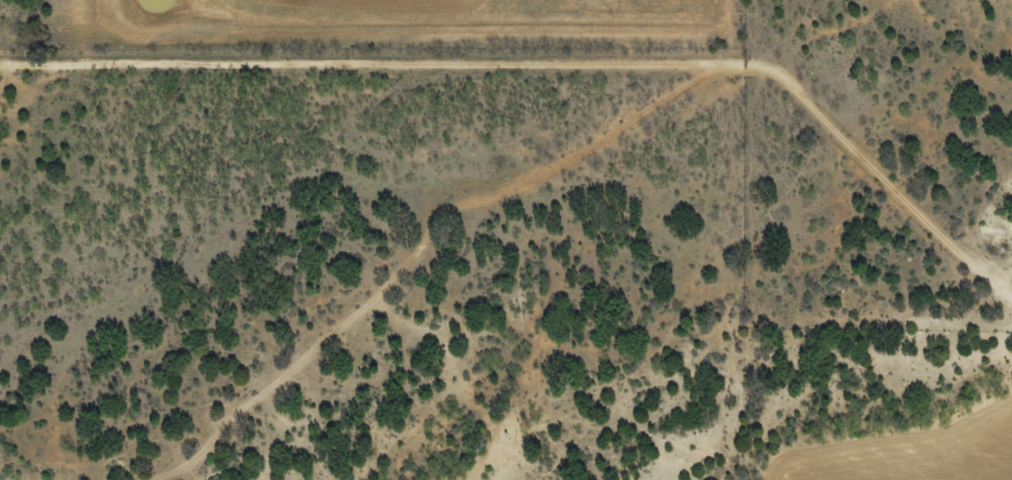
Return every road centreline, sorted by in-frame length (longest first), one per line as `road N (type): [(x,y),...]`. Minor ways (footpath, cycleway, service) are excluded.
road 1 (residential): [(0,89),(648,91),(817,121),(947,246),(1011,289)]
road 2 (residential): [(648,91),(633,131),(548,221),(147,479)]

